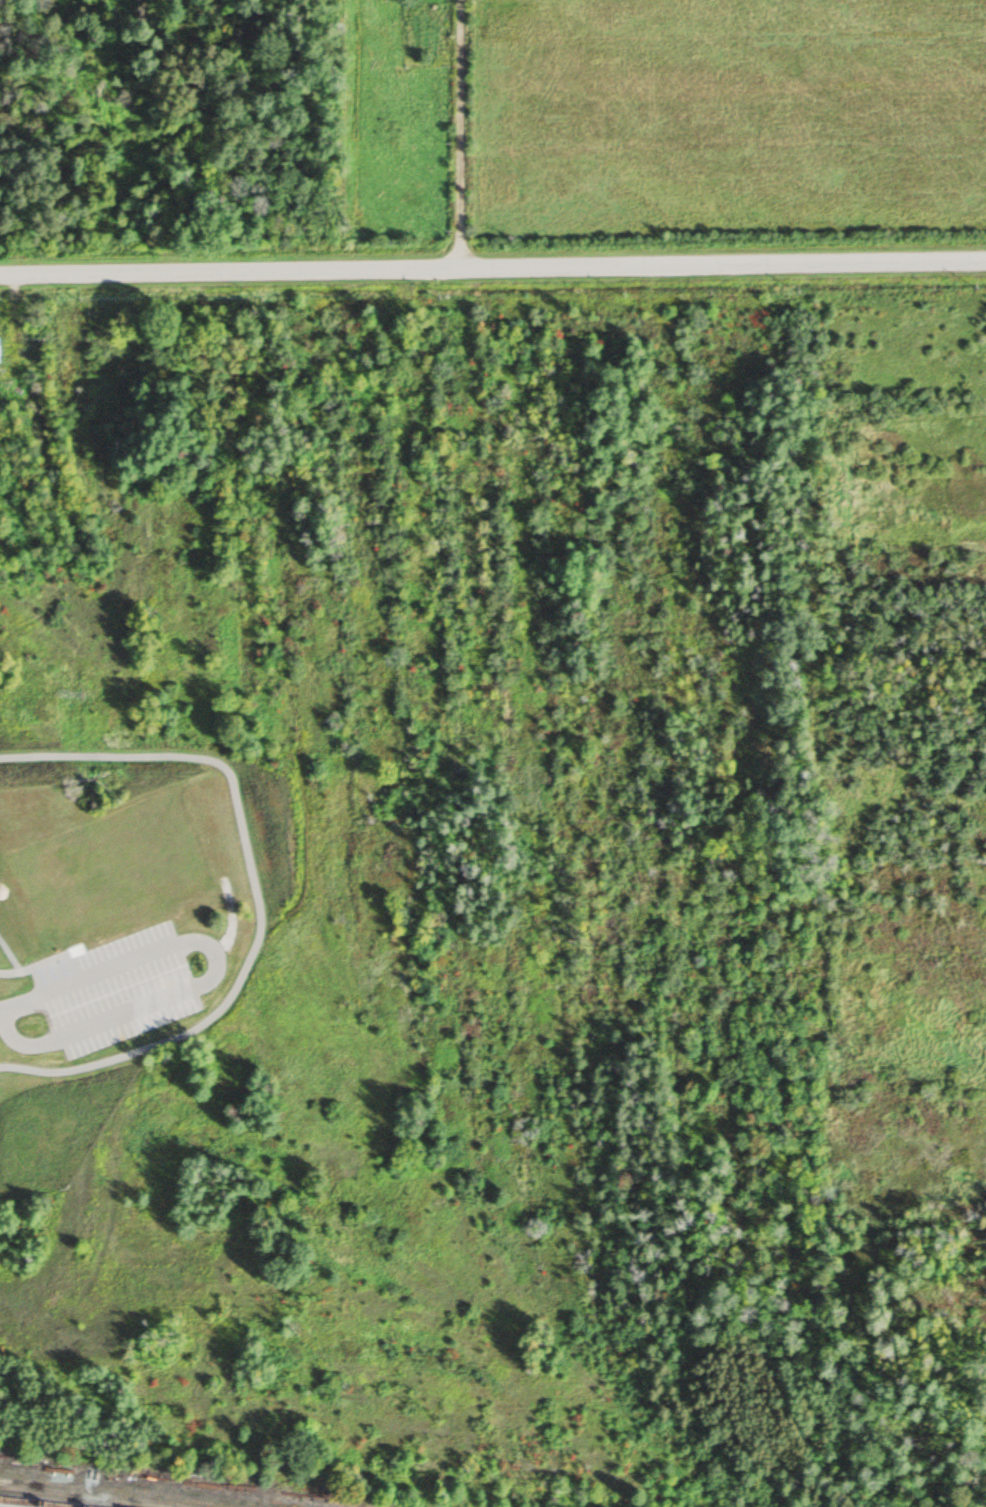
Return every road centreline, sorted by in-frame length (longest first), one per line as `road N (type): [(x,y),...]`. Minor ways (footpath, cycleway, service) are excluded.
road 1 (tertiary): [(0,271),(985,259)]

